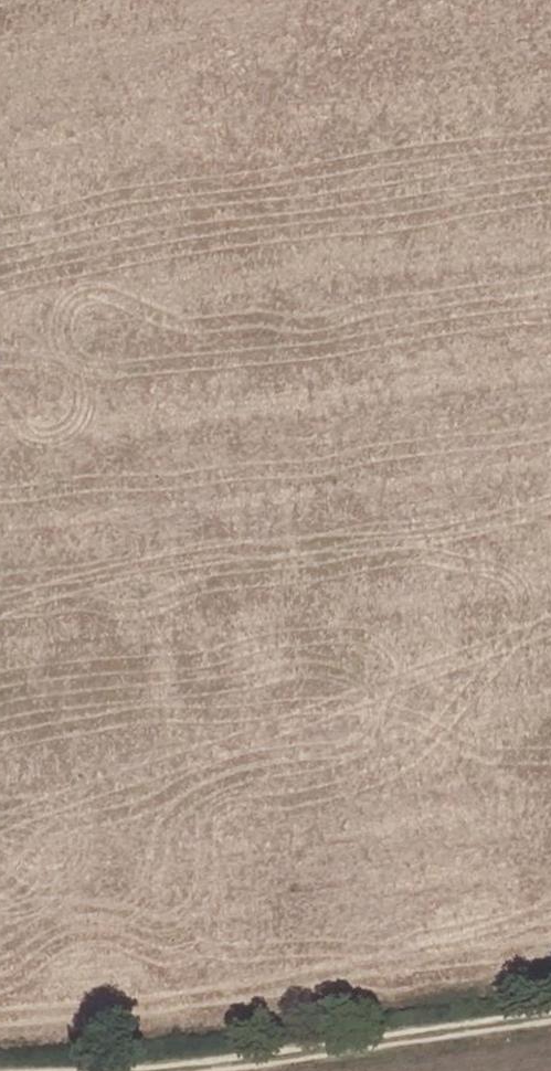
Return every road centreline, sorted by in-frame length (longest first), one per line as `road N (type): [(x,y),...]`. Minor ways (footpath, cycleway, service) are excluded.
road 1 (track): [(550,1015),(192,1070)]

